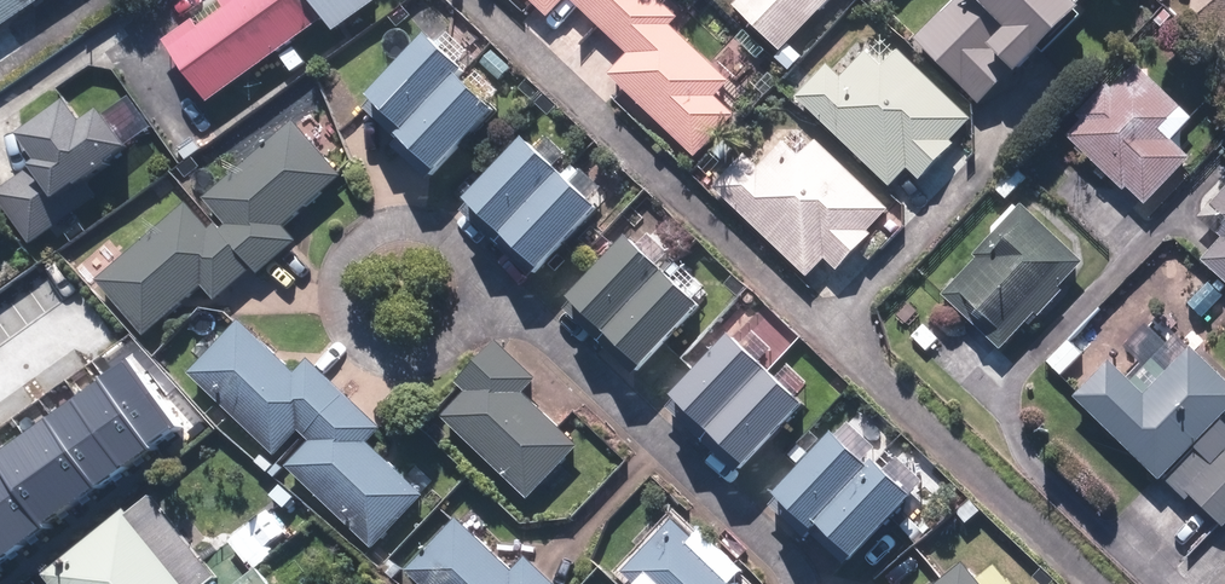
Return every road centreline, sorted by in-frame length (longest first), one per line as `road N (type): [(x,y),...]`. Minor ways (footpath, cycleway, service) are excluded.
road 1 (residential): [(484,293),(780,583)]
road 2 (residential): [(1030,111),(827,333)]
road 3 (residential): [(484,293),(407,365),(370,370),(320,352),(306,304)]
road 4 (residential): [(306,304),(374,231),(419,237),(484,293)]

